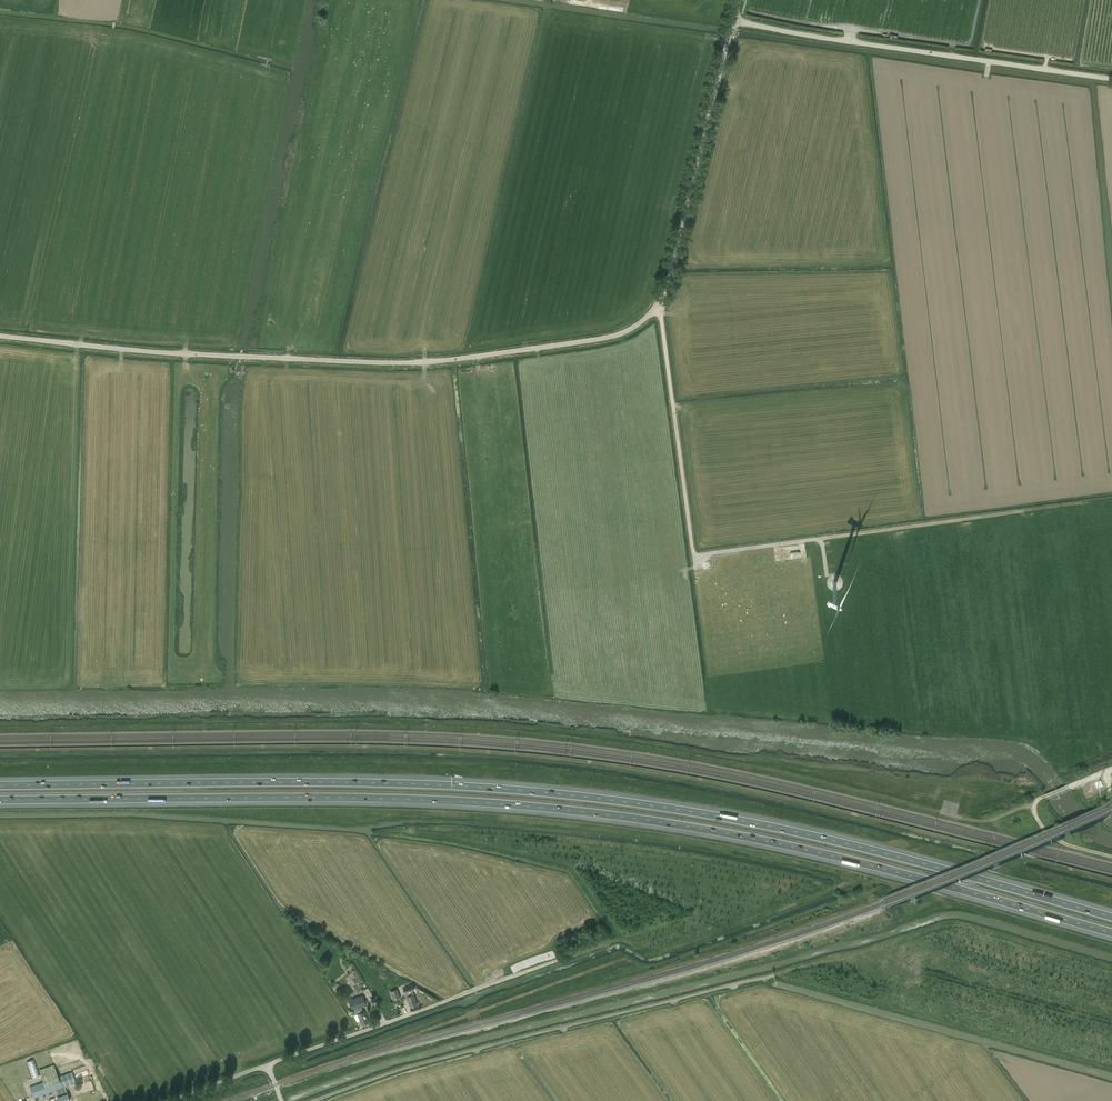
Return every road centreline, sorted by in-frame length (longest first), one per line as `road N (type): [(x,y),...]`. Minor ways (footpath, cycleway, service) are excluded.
road 1 (motorway): [(0,800),(411,799),(594,813),(805,849),(1111,933)]
road 2 (motorway): [(1111,917),(812,835),(600,799),(412,784),(0,786)]
road 3 (unclassified): [(230,356),(420,363),(600,339),(635,326),(665,289),(734,21)]
road 4 (unclassified): [(315,1100),(393,1071),(774,975)]
road 5 (unclassified): [(1111,80),(734,21)]
road 6 (unclassified): [(268,1066),(558,959)]
road 7 (track): [(816,539),(1086,502)]
road 8 (unclassified): [(230,356),(0,336)]

